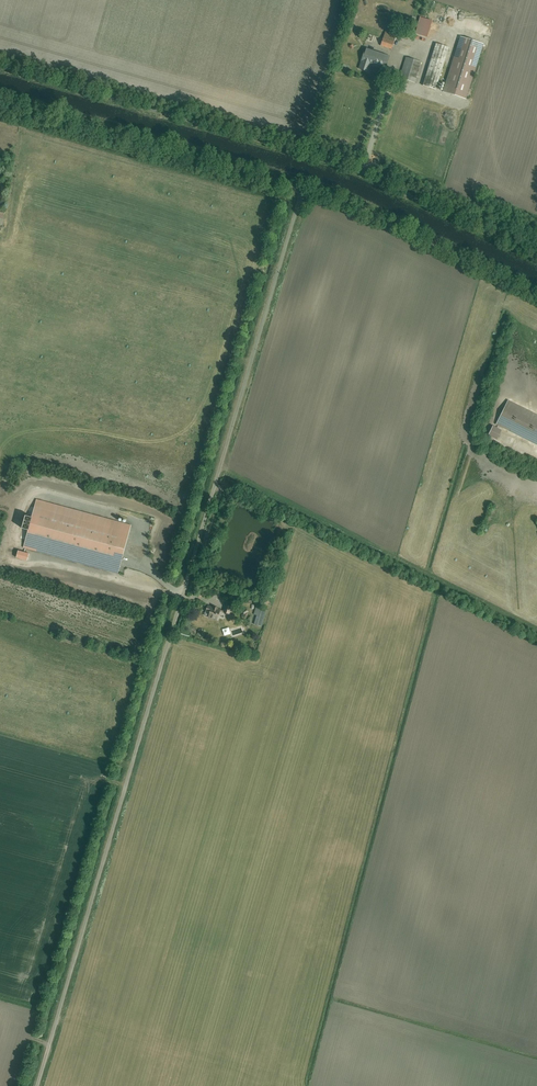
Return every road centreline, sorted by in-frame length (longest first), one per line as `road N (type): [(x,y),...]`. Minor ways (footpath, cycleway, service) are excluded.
road 1 (unclassified): [(304,188),(38,1085)]
road 2 (unclassified): [(0,65),(362,171),(536,257)]
road 3 (unclassified): [(0,102),(304,188)]
road 4 (unclassified): [(304,188),(536,297)]

